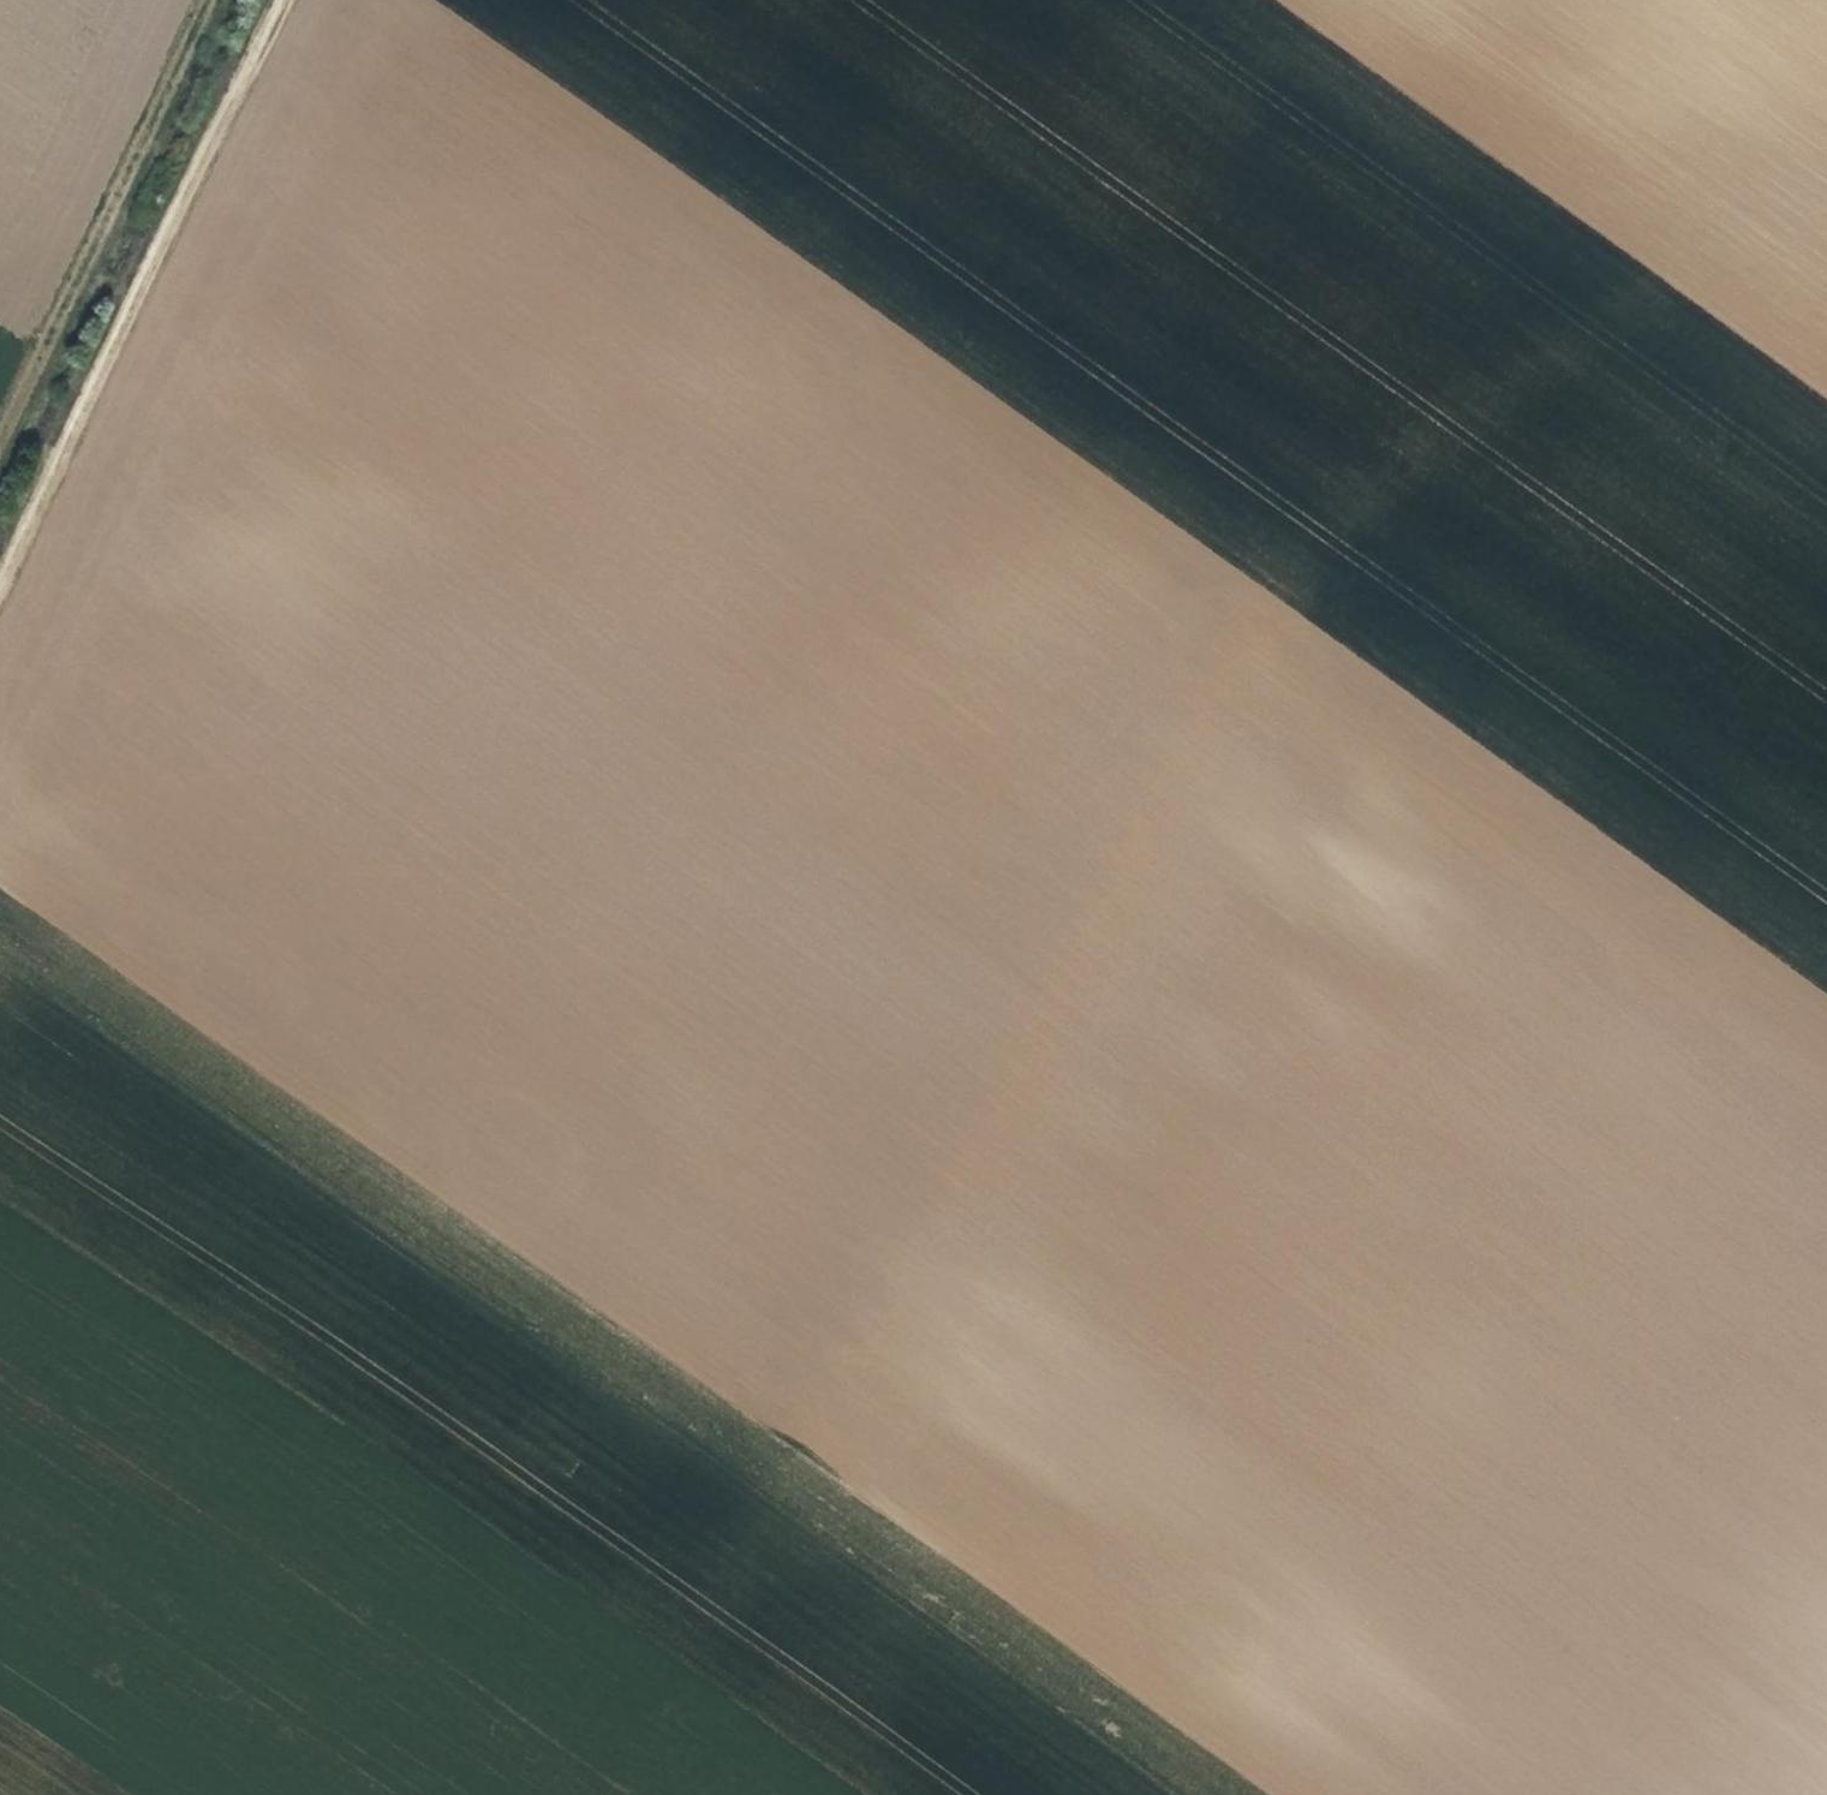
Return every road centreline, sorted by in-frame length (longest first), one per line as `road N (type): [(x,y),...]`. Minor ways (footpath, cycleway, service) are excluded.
road 1 (track): [(0,593),(286,0)]
road 2 (track): [(0,437),(211,0)]

